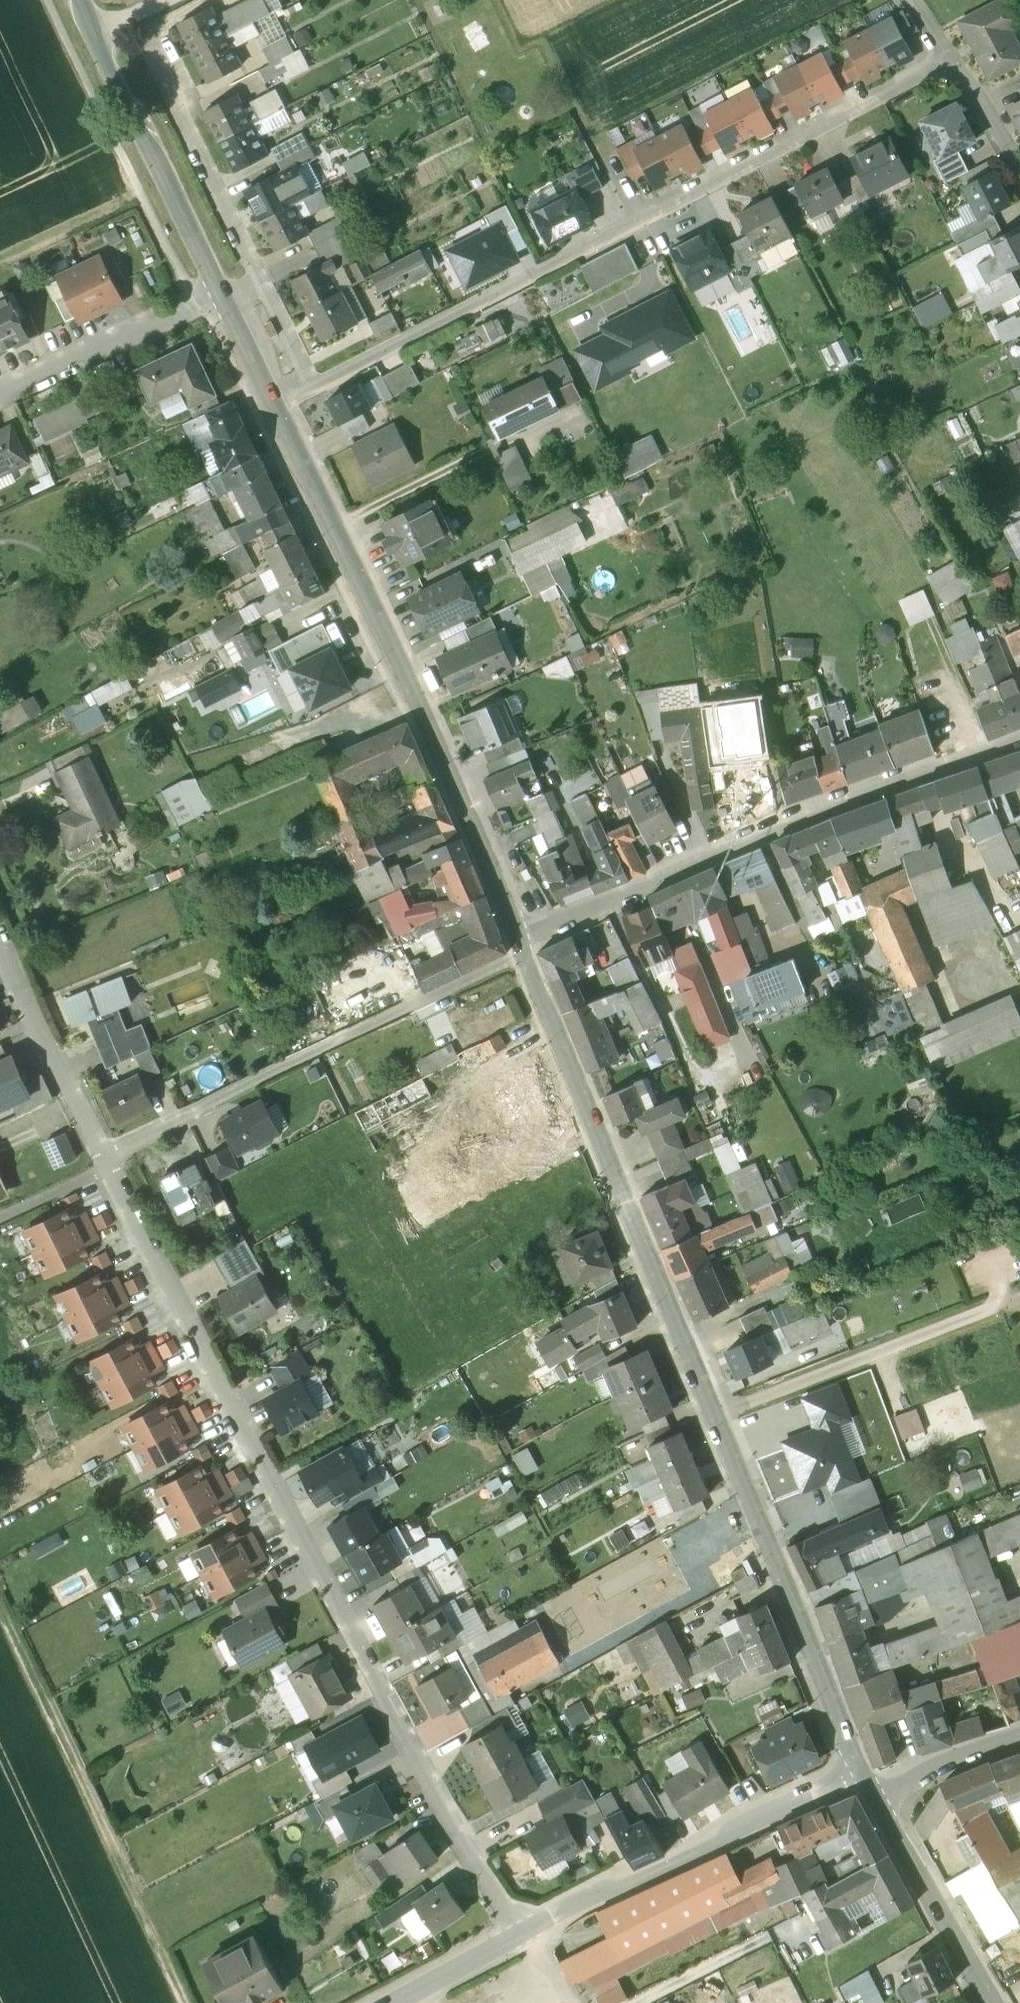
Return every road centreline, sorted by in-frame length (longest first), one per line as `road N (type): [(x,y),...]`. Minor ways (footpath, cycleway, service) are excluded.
road 1 (residential): [(1019,184),(950,61),(274,410)]
road 2 (secondary): [(862,1769),(521,954)]
road 3 (residential): [(523,1933),(443,1816),(107,1167)]
road 4 (secondary): [(521,954),(318,491),(274,410)]
road 5 (residential): [(1019,736),(726,850),(521,954)]
road 6 (residential): [(521,954),(315,1050),(107,1167)]
road 7 (track): [(0,1603),(188,2002)]
road 8 (tertiary): [(862,1769),(528,1930)]
road 9 (secondary): [(220,299),(79,0)]
road 10 (residential): [(107,1167),(0,940)]
road 11 (residential): [(0,401),(220,299)]
road 12 (secondary): [(994,2002),(877,1795)]
road 13 (track): [(633,225),(540,43)]
road 14 (residential): [(1019,1740),(877,1795)]
road 15 (tertiary): [(523,1933),(393,2002)]
road 16 (secondary): [(274,410),(220,299)]

